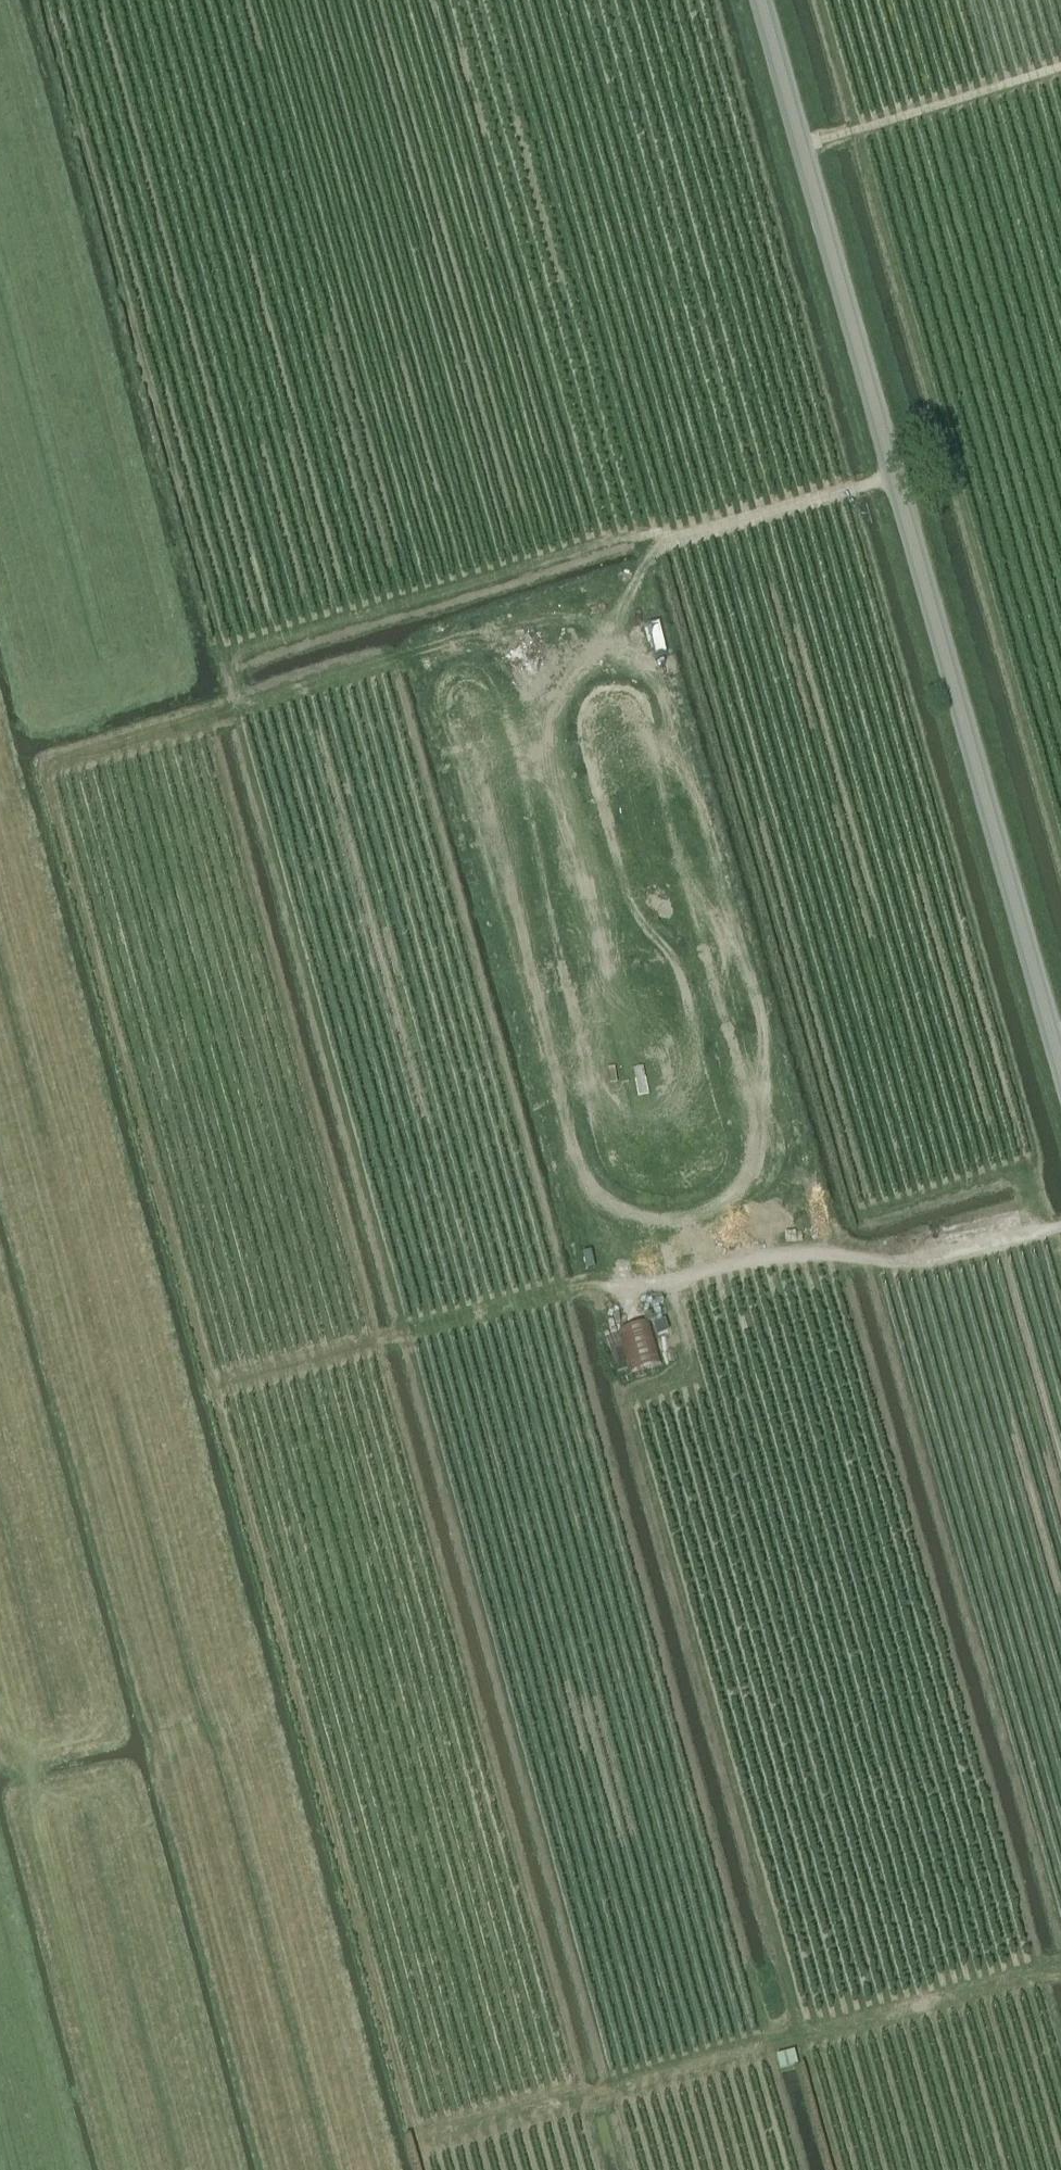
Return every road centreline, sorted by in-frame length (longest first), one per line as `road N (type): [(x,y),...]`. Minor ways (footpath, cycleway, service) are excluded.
road 1 (tertiary): [(1060,1063),(757,0)]

